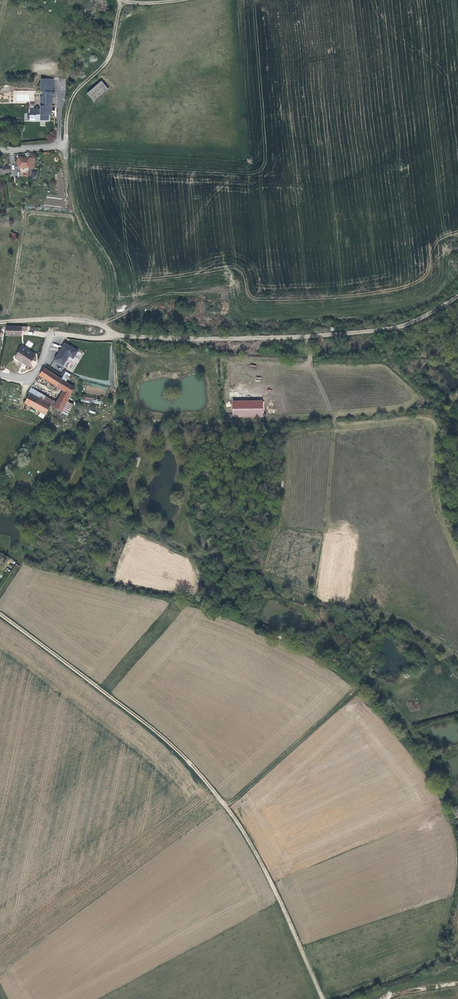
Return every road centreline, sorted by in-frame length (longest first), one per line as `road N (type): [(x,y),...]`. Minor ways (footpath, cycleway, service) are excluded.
road 1 (track): [(324,998),(231,814),(148,724),(0,612)]
road 2 (track): [(98,324),(111,320),(106,271),(74,209),(62,144),(78,88),(111,51),(123,0)]
road 3 (track): [(110,336),(247,339),(404,326),(457,295)]
road 4 (track): [(225,808),(361,687)]

